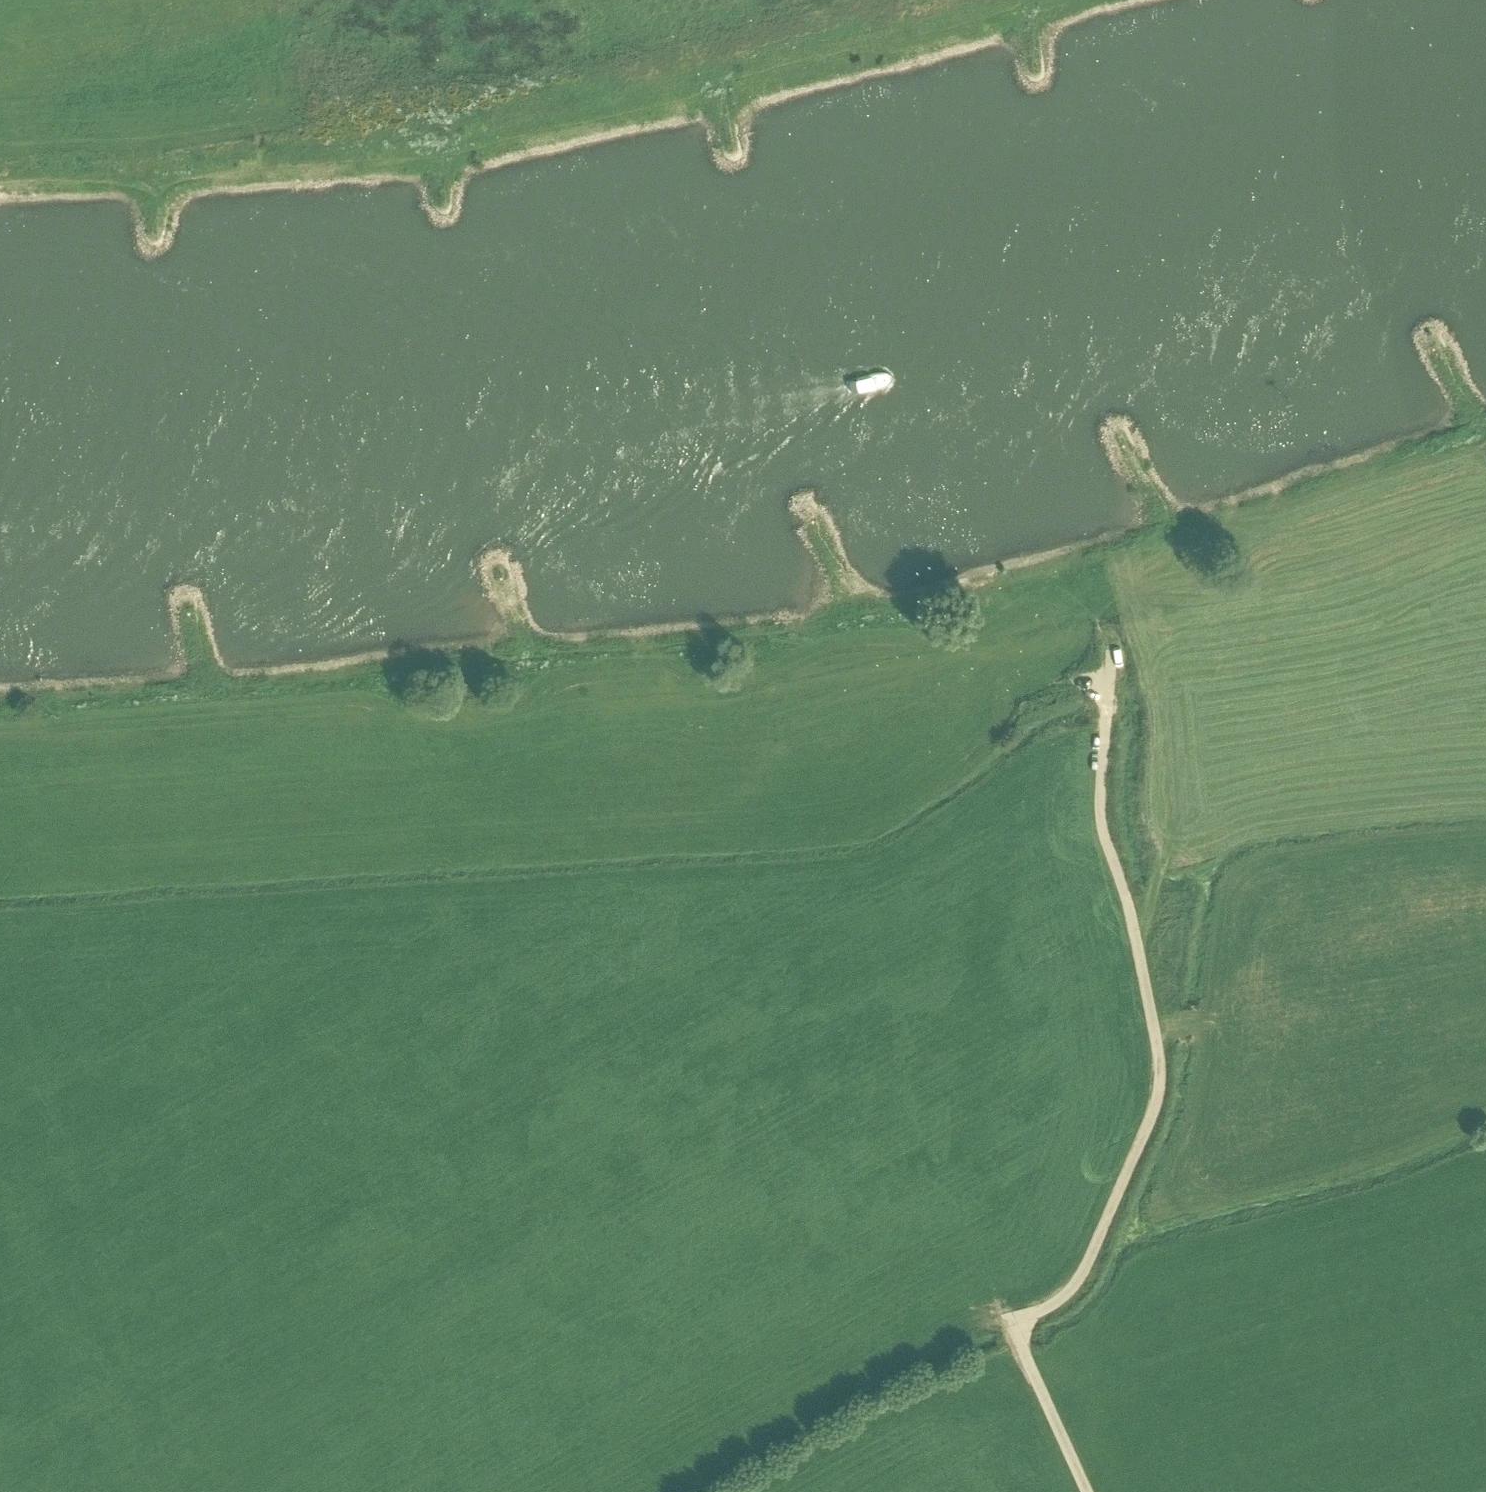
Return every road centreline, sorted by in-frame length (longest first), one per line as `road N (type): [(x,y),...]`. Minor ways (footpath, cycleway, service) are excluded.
road 1 (unclassified): [(1078,1491),(1013,1357),(1021,1330),(1054,1325),(1078,1294),(1148,1128),(1150,1062),(1100,808),(1104,670)]

